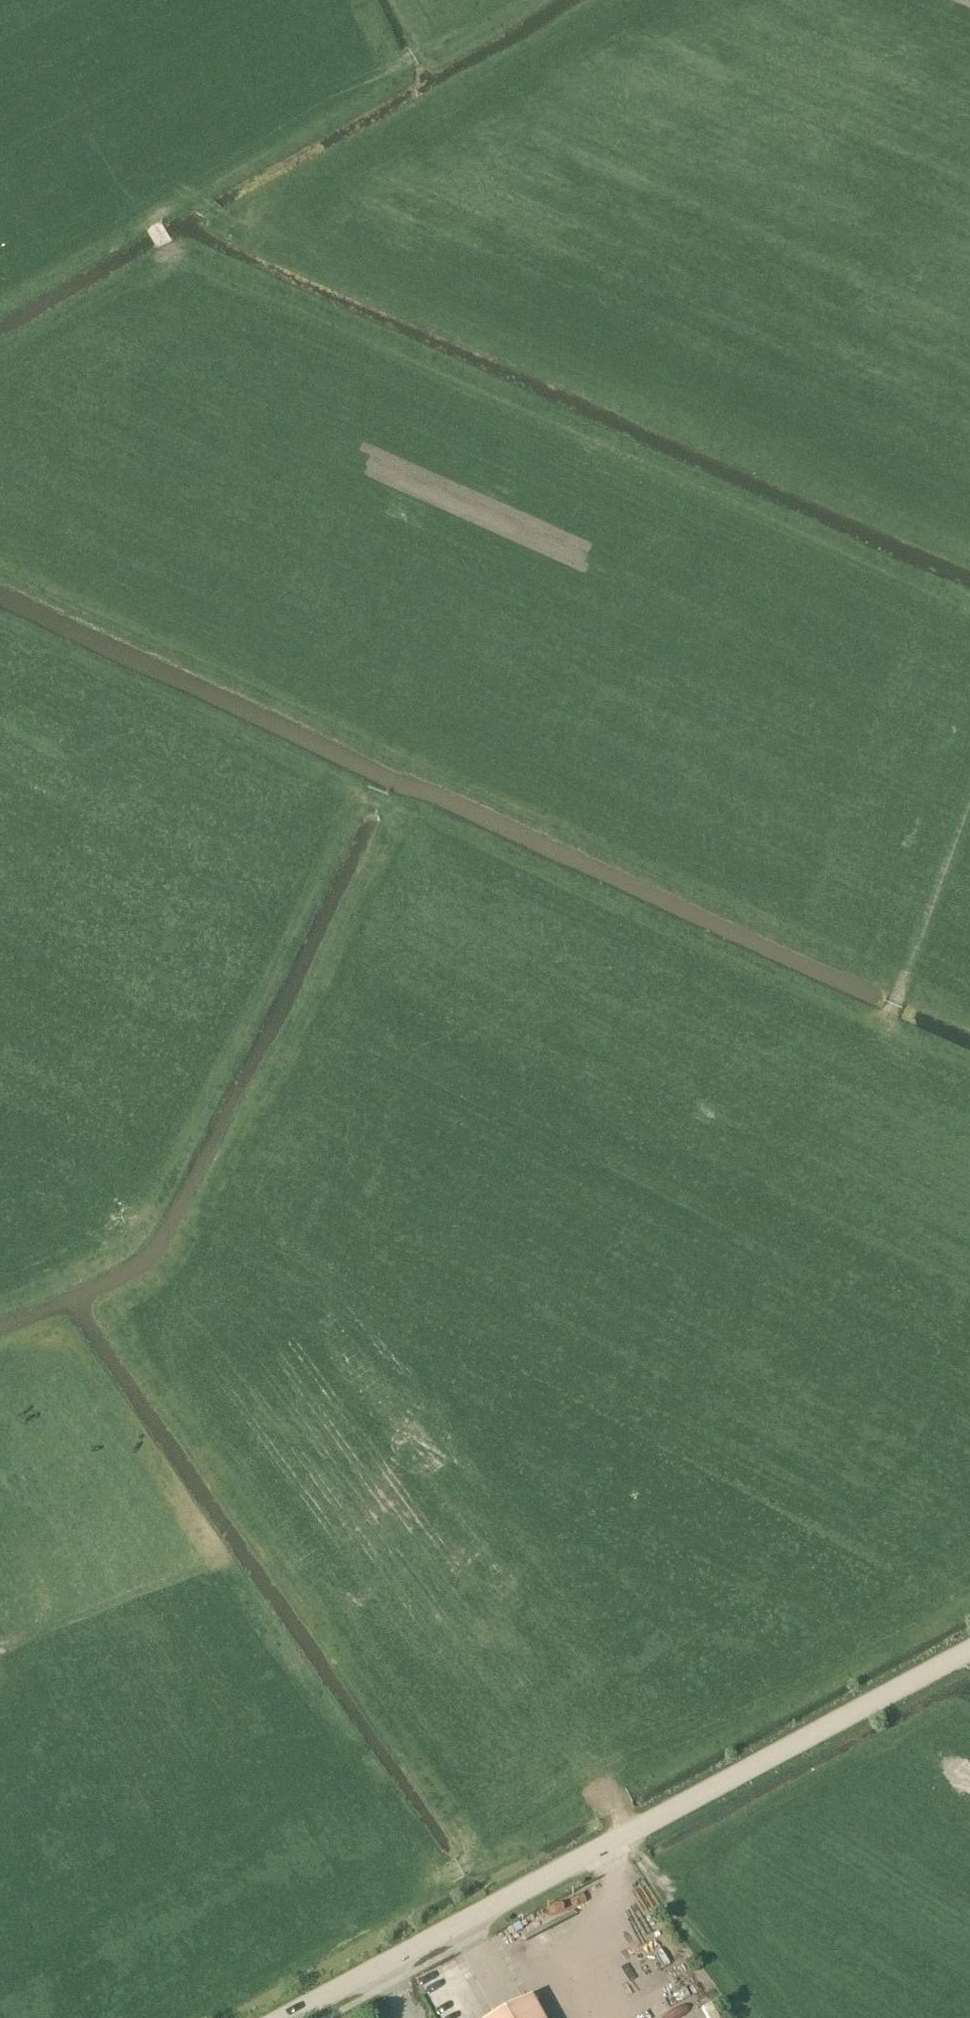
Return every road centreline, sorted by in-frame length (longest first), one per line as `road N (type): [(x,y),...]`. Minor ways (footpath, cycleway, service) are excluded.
road 1 (tertiary): [(287,2017),(969,1651)]

